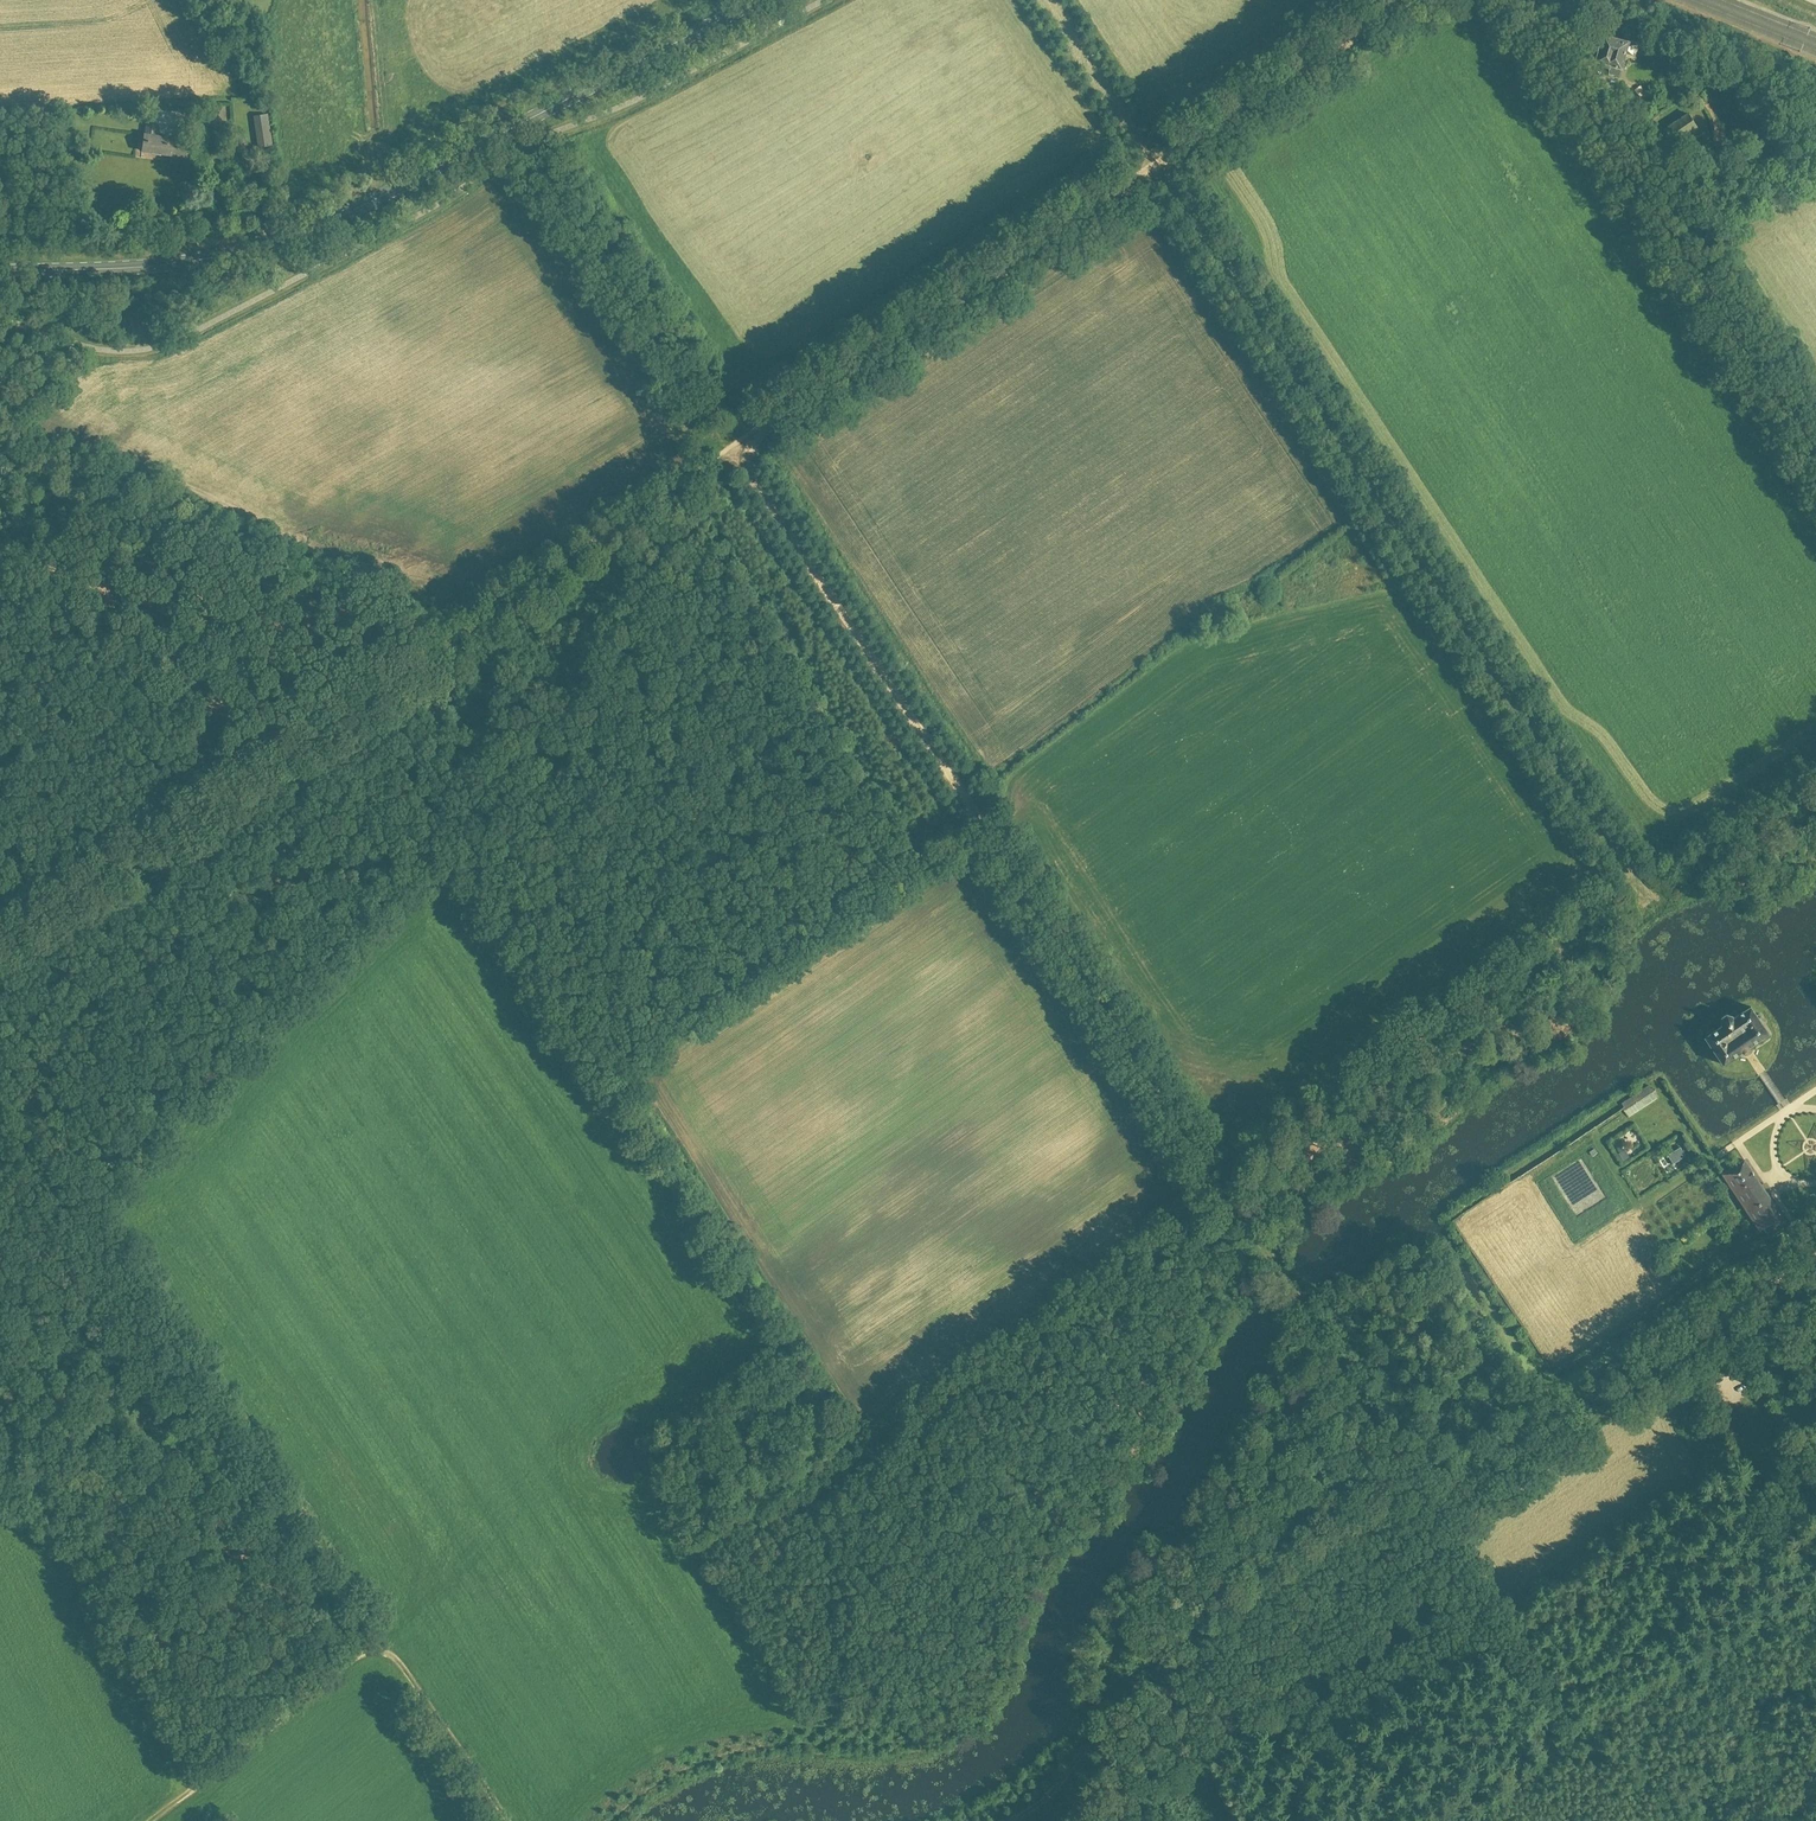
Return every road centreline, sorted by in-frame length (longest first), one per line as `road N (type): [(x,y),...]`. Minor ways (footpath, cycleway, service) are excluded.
road 1 (track): [(728,448),(911,731),(1272,1258)]
road 2 (secondary): [(0,271),(186,261),(322,225),(763,0)]
road 3 (track): [(1156,1680),(1815,1257)]
road 4 (track): [(1519,0),(1815,444)]
road 5 (track): [(505,1820),(389,1653),(368,1650),(150,1820)]
road 6 (track): [(521,124),(728,448)]
road 7 (track): [(1272,1258),(1433,1508)]
road 8 (track): [(1156,1680),(1111,1708),(1066,1780),(1012,1820)]
road 9 (track): [(1233,1820),(1156,1680)]
road 10 (track): [(241,120),(266,242)]

